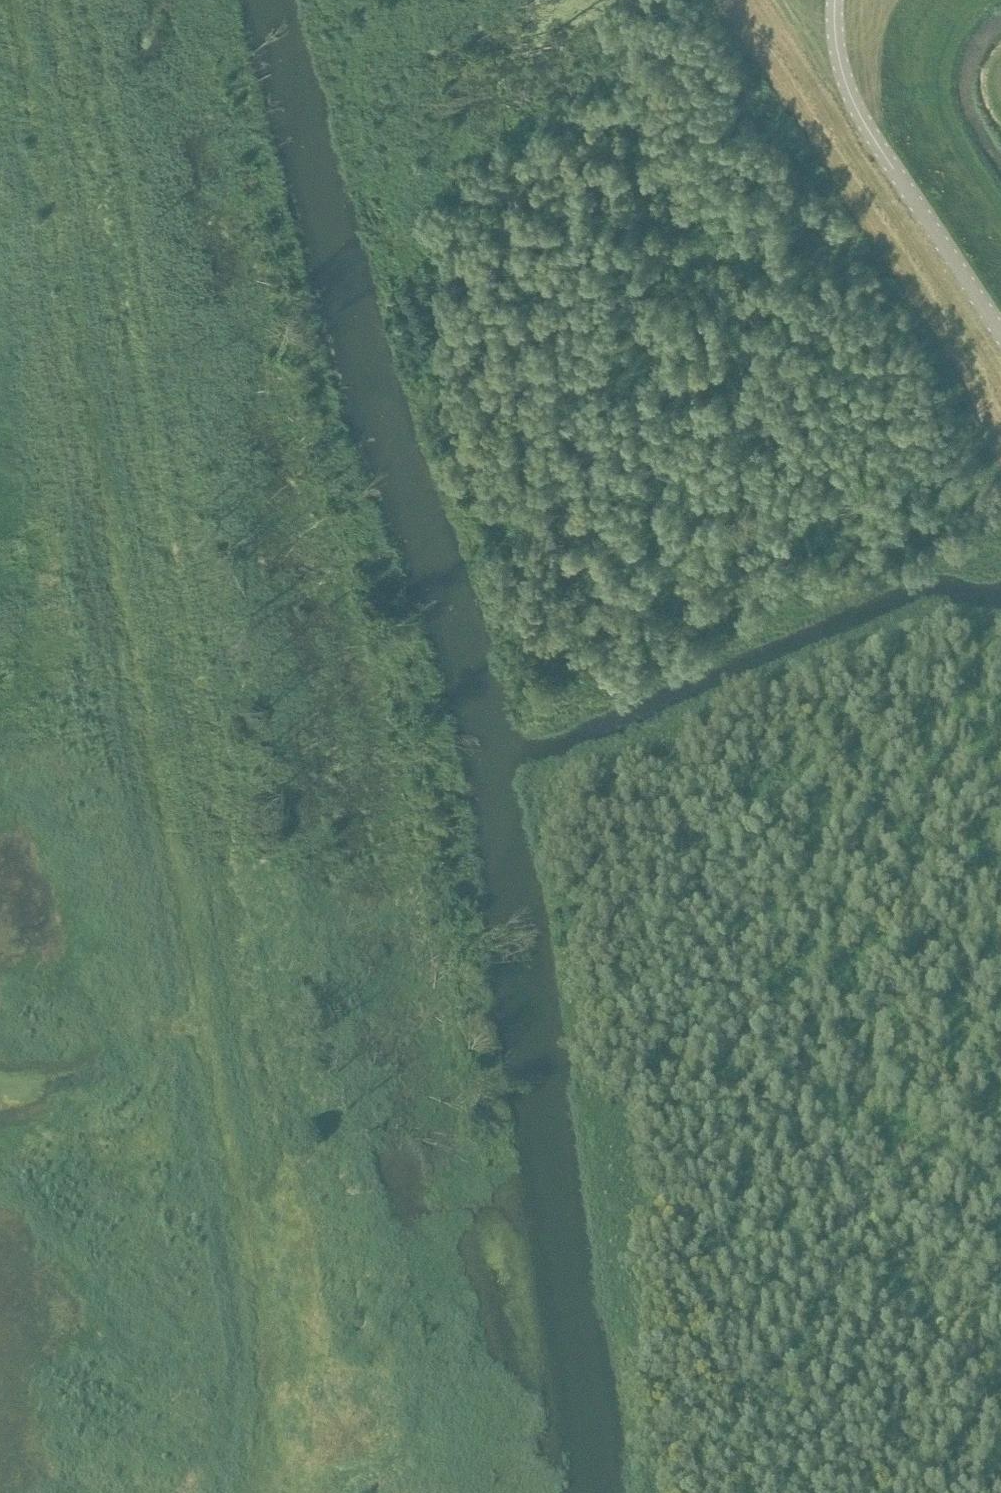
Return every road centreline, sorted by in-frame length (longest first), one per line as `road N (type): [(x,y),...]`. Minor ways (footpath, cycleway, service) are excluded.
road 1 (unclassified): [(1000,341),(866,130),(837,44),(841,0)]

